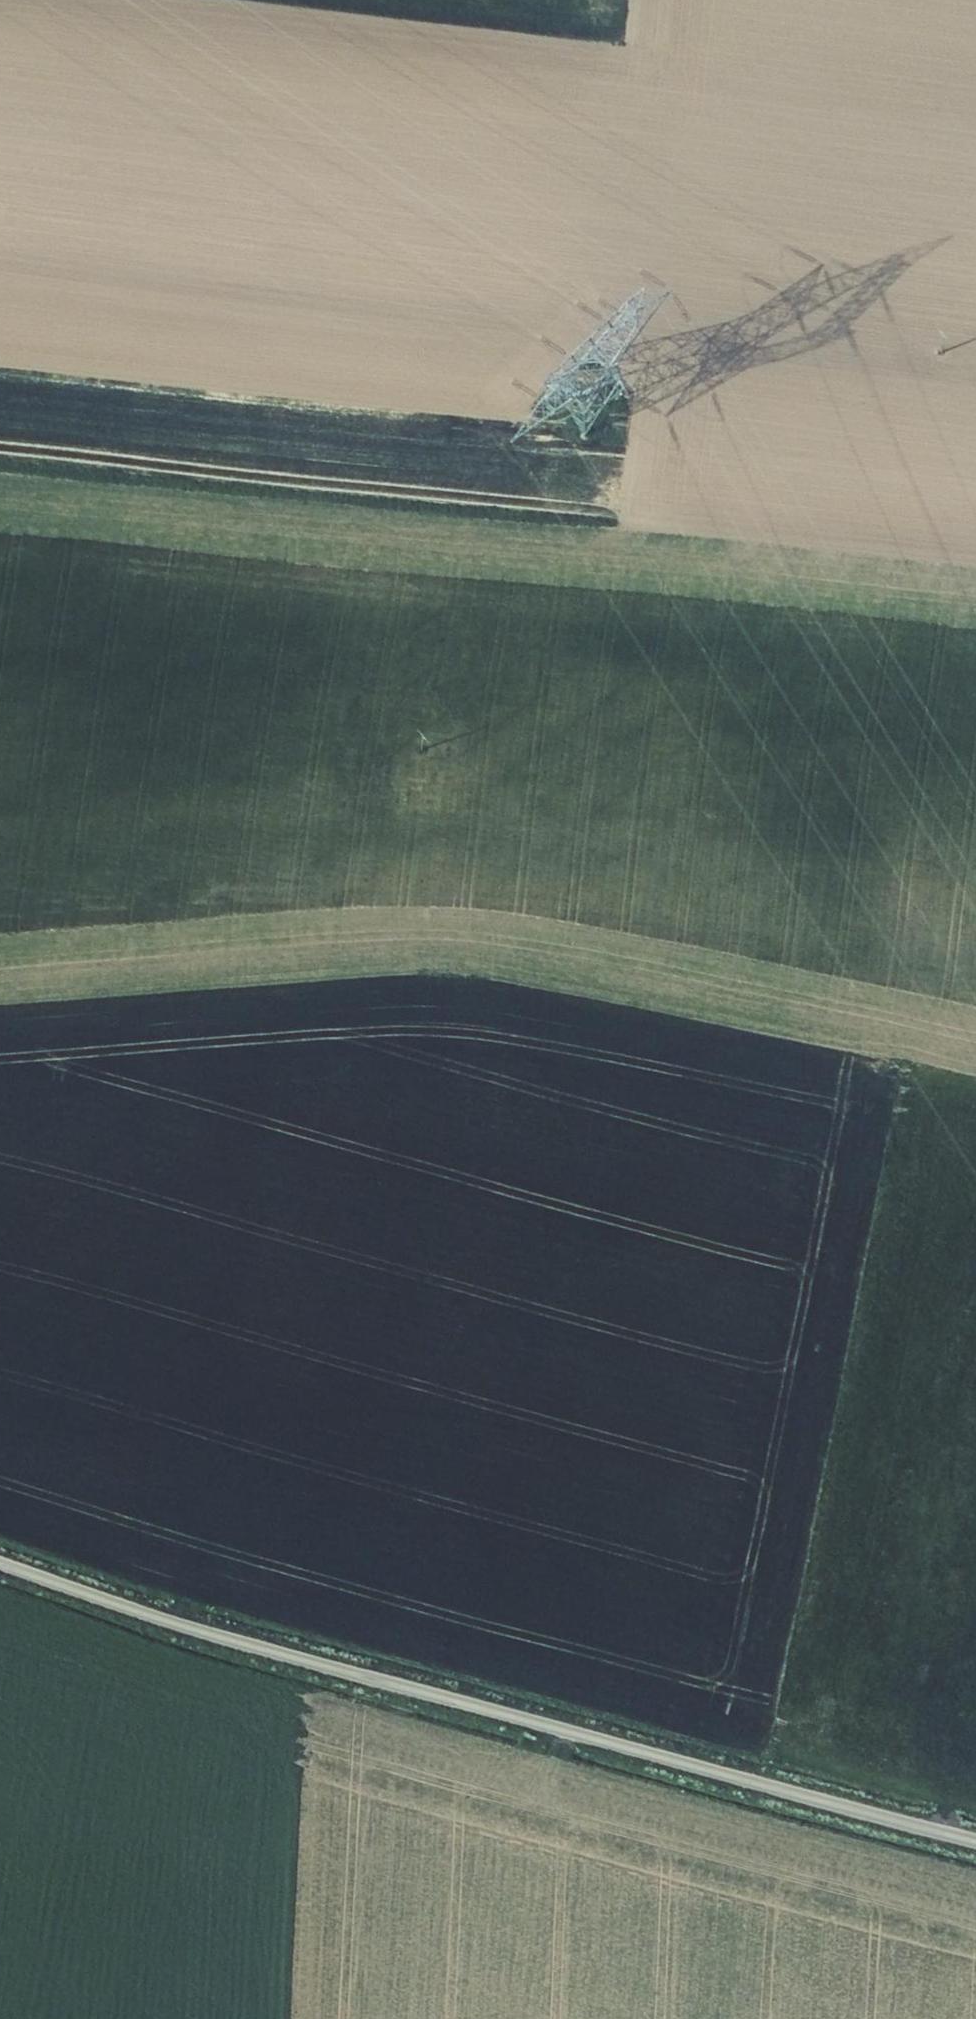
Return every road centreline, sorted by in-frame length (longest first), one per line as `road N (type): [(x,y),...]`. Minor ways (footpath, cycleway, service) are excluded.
road 1 (unclassified): [(0,1560),(223,1637),(975,1840)]

